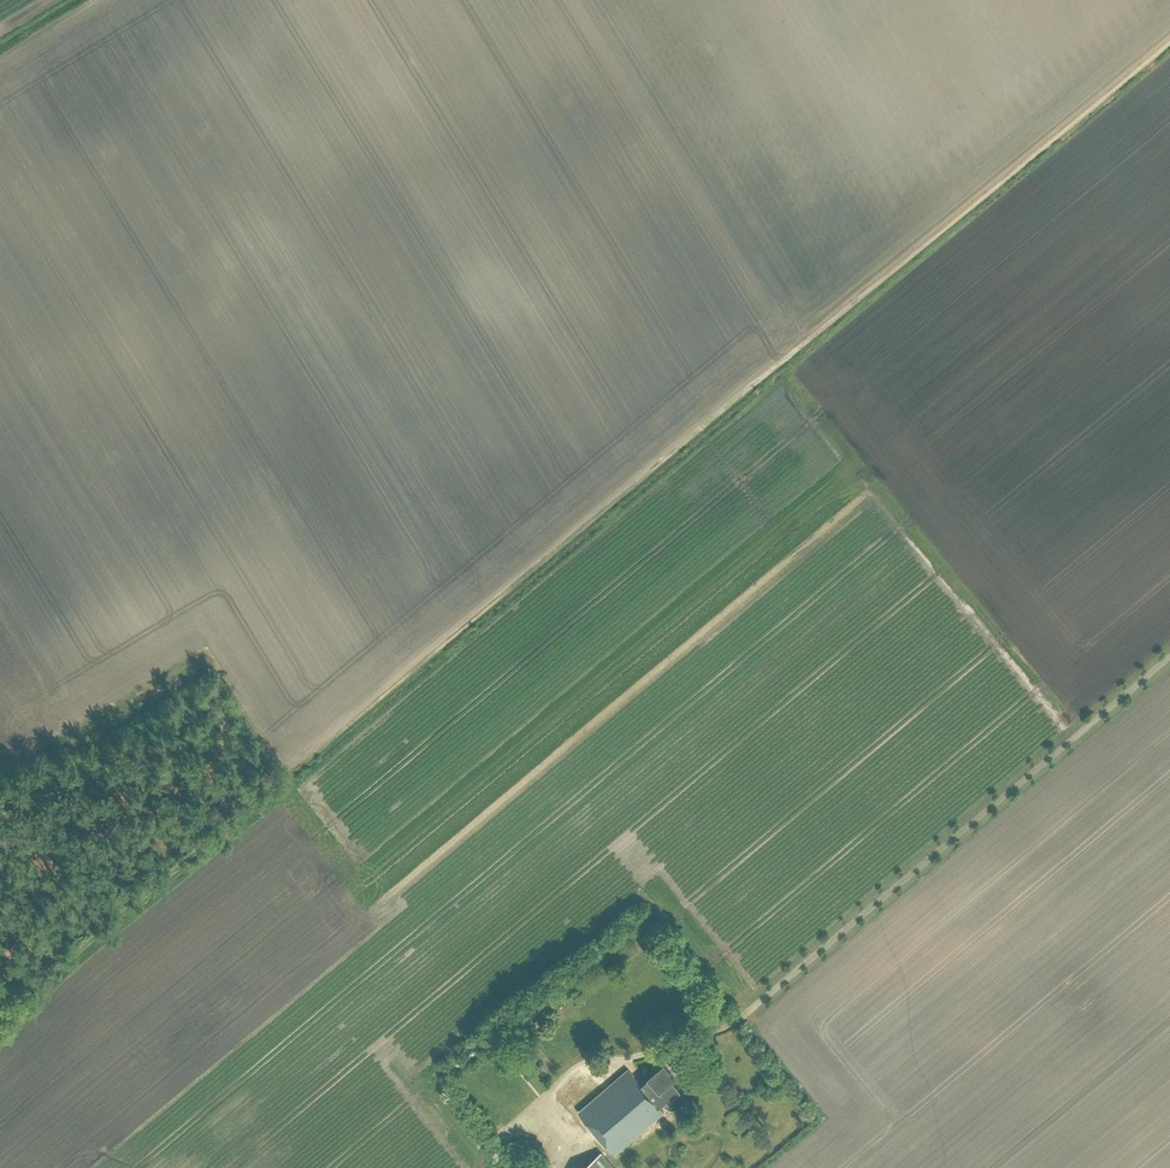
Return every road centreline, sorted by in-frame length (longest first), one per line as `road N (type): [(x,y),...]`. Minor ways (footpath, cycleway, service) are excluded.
road 1 (track): [(0,1016),(1169,42)]

